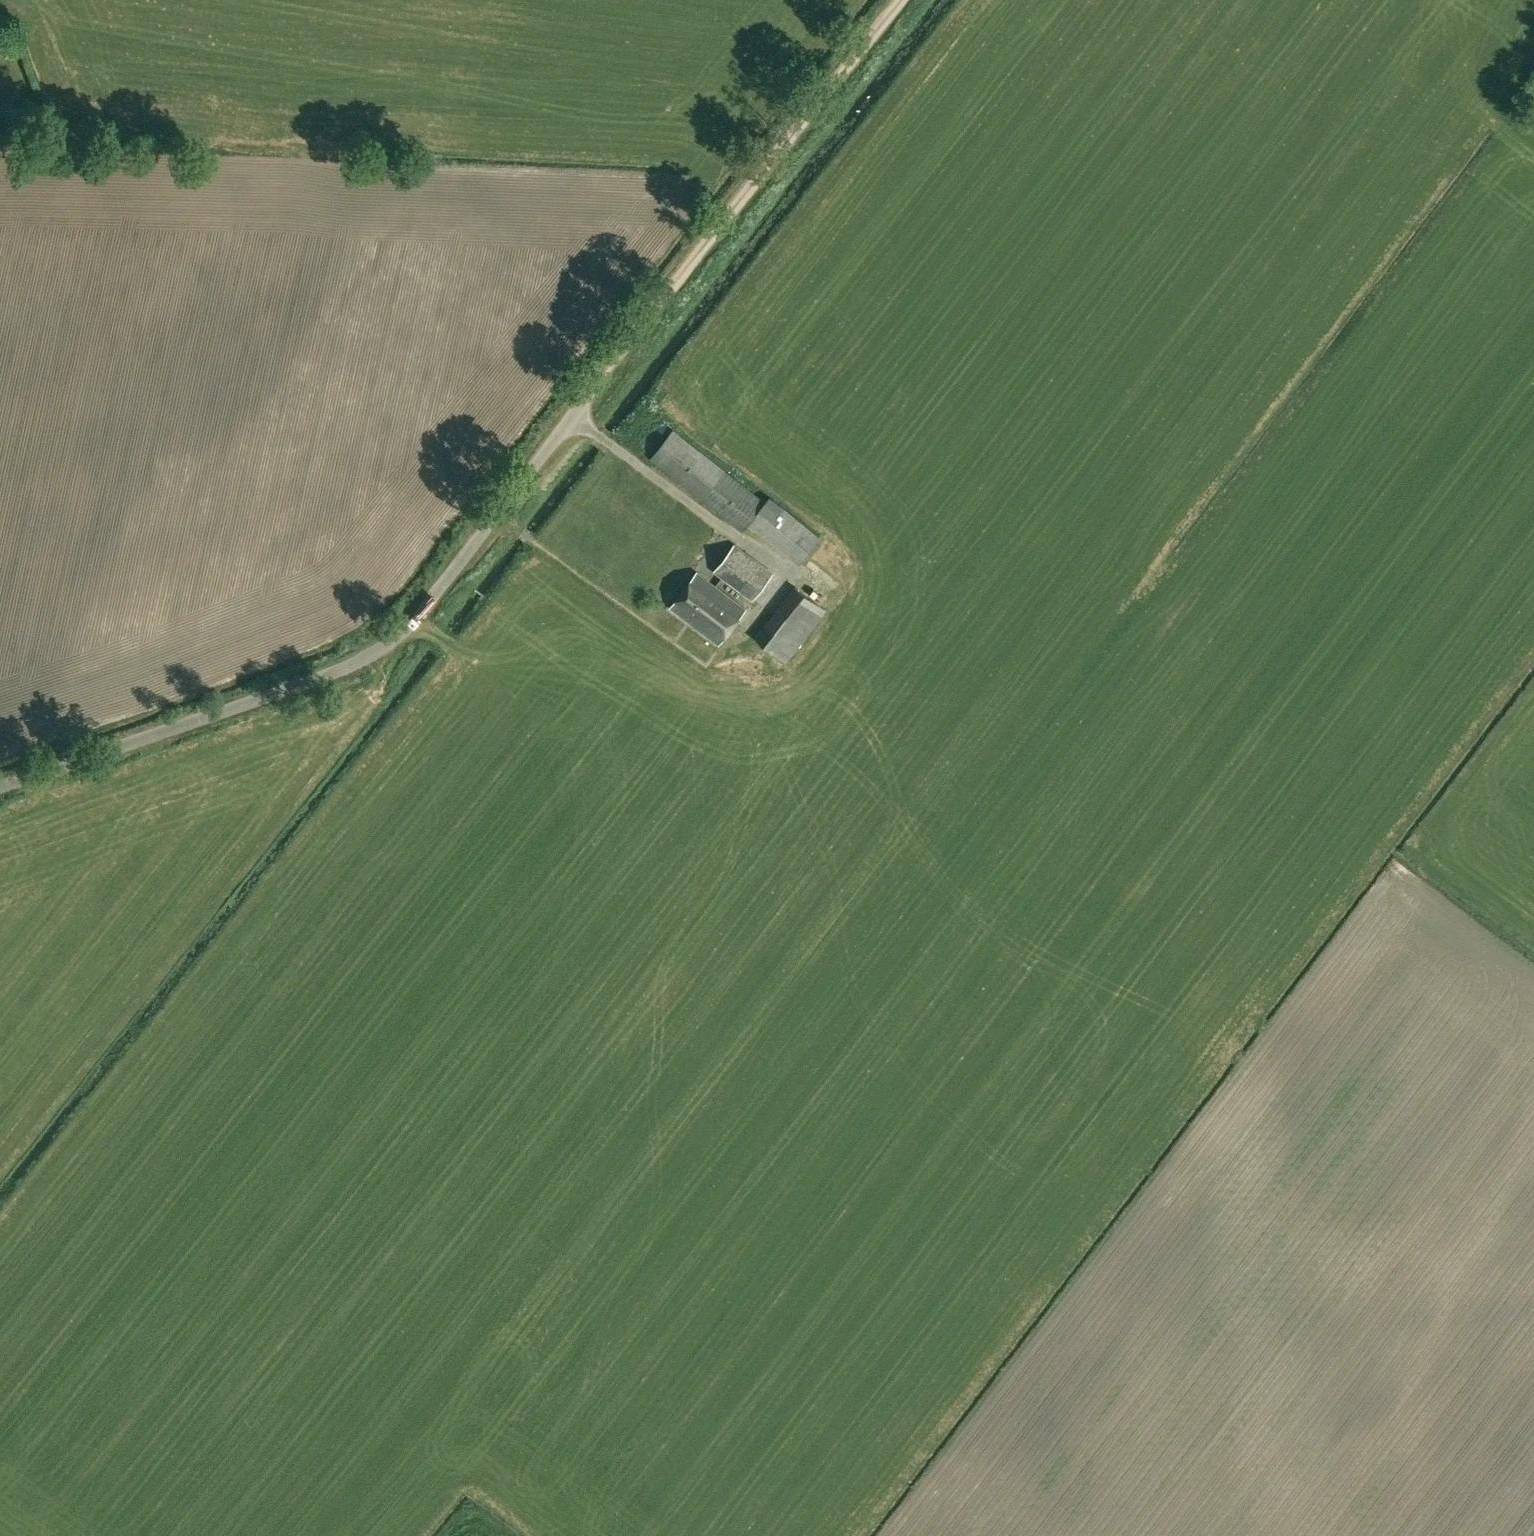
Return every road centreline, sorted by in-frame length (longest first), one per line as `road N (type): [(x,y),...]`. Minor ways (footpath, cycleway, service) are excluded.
road 1 (track): [(0,786),(384,649),(906,0)]

